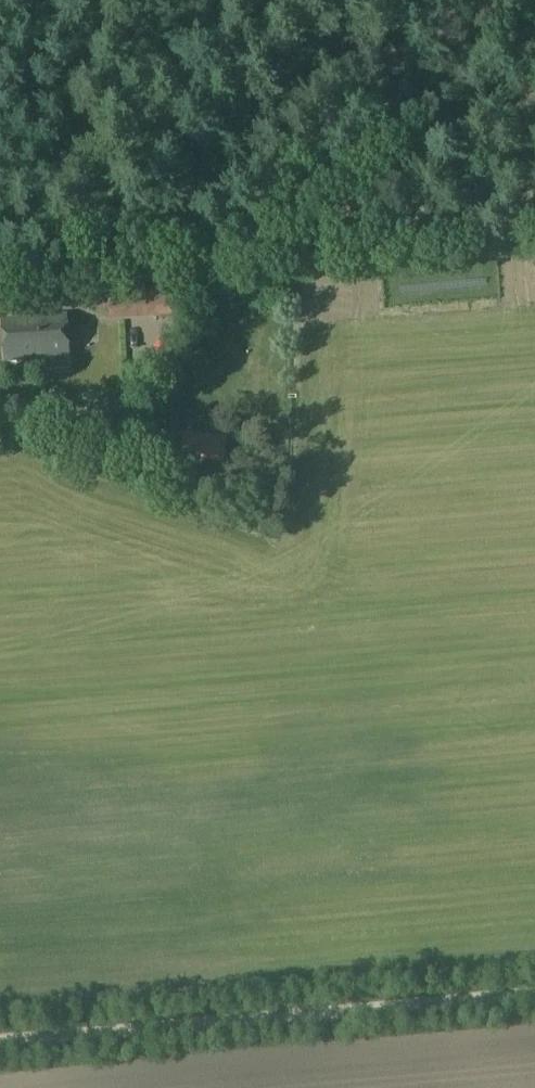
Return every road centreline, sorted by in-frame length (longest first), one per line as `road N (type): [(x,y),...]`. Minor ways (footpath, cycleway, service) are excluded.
road 1 (track): [(0,1040),(534,990)]

